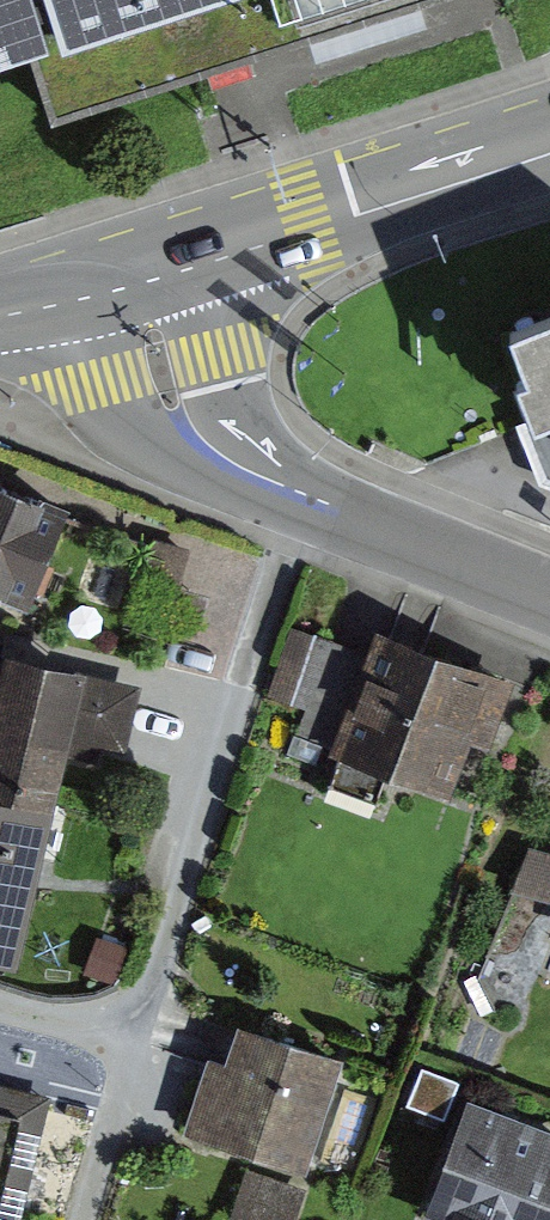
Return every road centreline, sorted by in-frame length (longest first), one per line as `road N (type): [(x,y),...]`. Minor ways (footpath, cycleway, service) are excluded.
road 1 (residential): [(301,494),(82,1219)]
road 2 (primary): [(139,278),(357,213),(549,142)]
road 3 (tertiary): [(301,494),(215,456),(182,425),(168,399),(139,278)]
road 4 (tertiary): [(549,601),(301,494)]
road 5 (primary): [(0,314),(139,278)]

